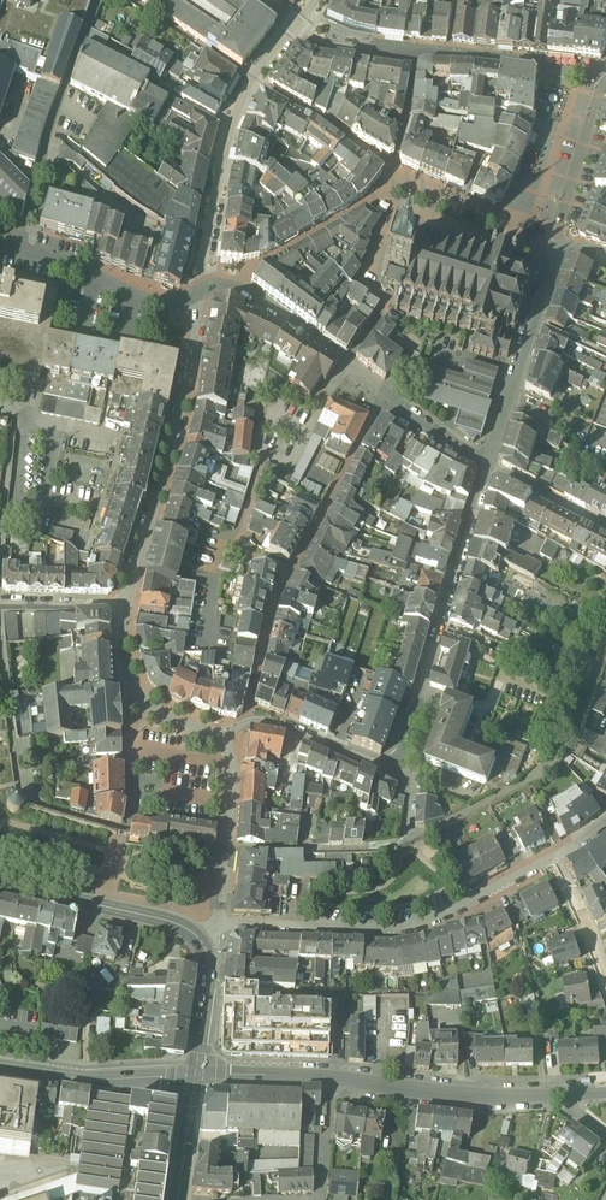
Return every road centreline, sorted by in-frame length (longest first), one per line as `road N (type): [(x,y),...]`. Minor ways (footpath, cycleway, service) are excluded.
road 1 (residential): [(490,468),(392,765),(371,766),(272,723),(247,720)]
road 2 (residential): [(556,1097),(465,1096),(311,1074),(195,1077)]
road 3 (residential): [(385,398),(277,598),(247,720)]
road 4 (residential): [(220,924),(411,926),(554,858)]
road 5 (residential): [(127,604),(185,399),(202,290)]
road 6 (residential): [(319,0),(252,80),(231,132),(202,290)]
road 7 (residential): [(132,808),(128,832),(36,805),(20,786),(0,619)]
road 8 (residential): [(490,468),(560,243),(605,260)]
road 9 (residential): [(202,290),(227,280),(385,398)]
road 10 (secondary): [(0,880),(190,930),(207,945)]
road 11 (residential): [(19,249),(71,263),(131,296),(179,303),(202,290)]
road 12 (secondary): [(0,1068),(52,1078),(195,1077)]
road 13 (residential): [(411,840),(385,849),(227,850)]
road 14 (residential): [(19,249),(63,90)]
road 15 (secondary): [(195,1077),(213,965),(207,945)]
road 16 (residential): [(132,808),(126,674)]
road 17 (residential): [(605,976),(554,858)]
road 18 (residential): [(0,566),(11,438)]
road 19 (residential): [(605,524),(490,468)]
road 20 (residential): [(0,603),(127,604)]
road 21 (residential): [(385,398),(490,468)]
road 22 (secondary): [(178,1199),(195,1077)]

